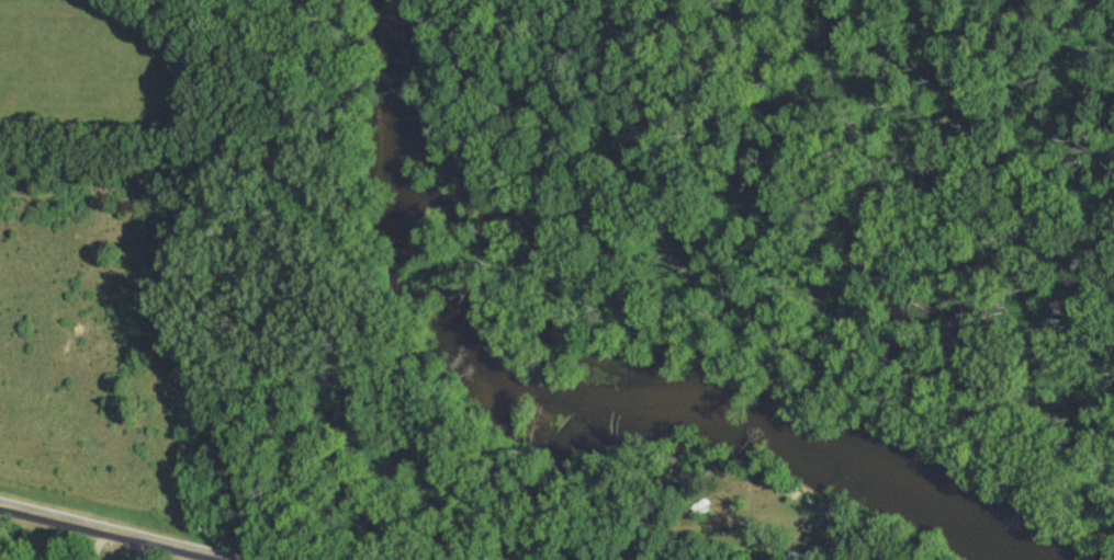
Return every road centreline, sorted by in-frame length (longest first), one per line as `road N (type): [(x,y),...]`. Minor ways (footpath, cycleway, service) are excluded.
road 1 (tertiary): [(219,559),(0,505)]

